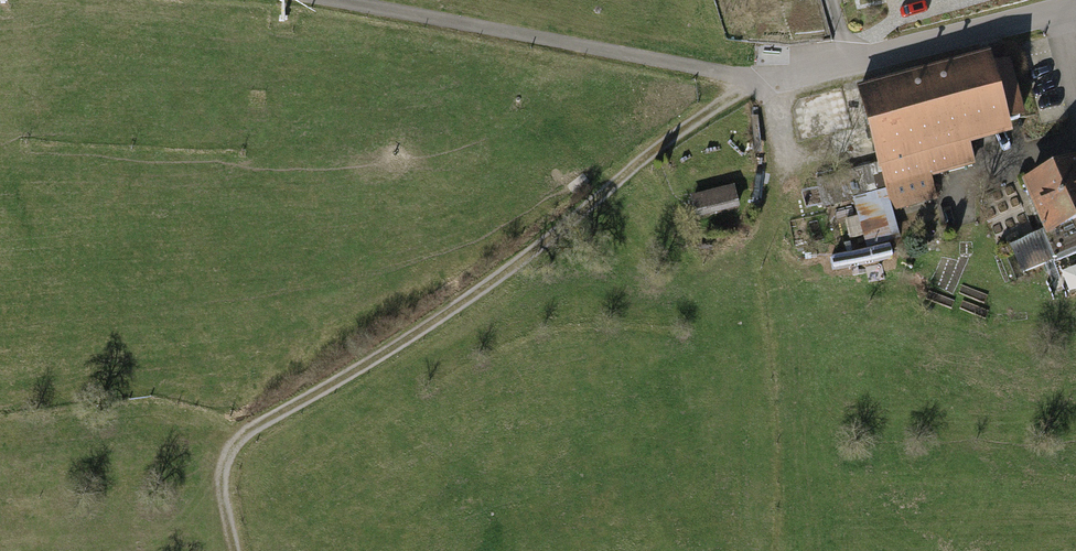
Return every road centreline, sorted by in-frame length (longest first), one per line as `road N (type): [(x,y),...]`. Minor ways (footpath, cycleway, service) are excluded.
road 1 (residential): [(332,0),(752,84),(1075,7)]
road 2 (track): [(235,550),(224,452),(519,258),(752,84)]

